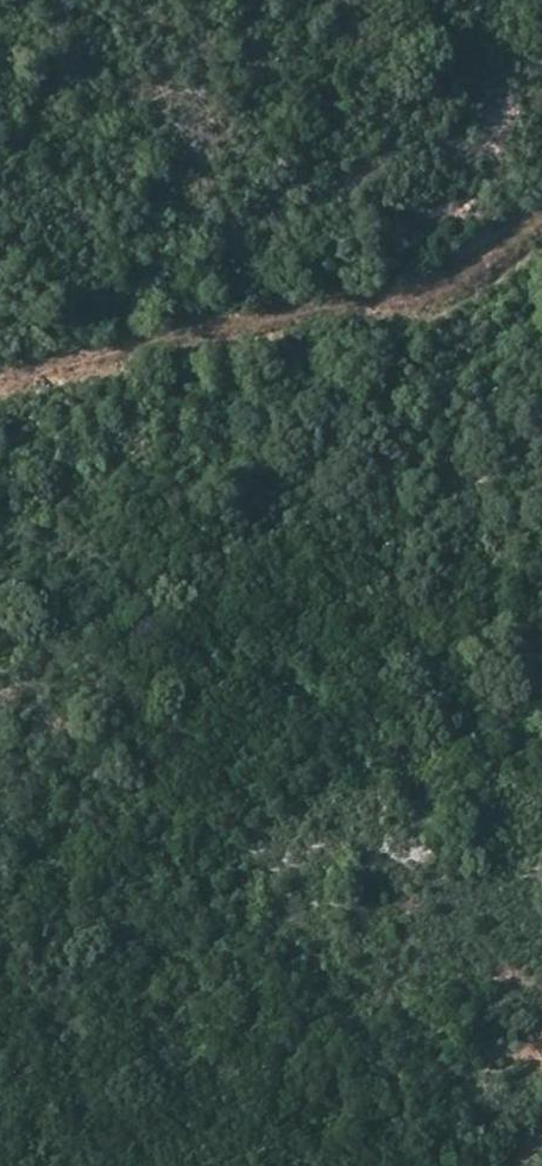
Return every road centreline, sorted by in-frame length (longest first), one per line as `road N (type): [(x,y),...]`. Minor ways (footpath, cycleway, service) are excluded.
road 1 (track): [(0,381),(439,286),(541,212)]

